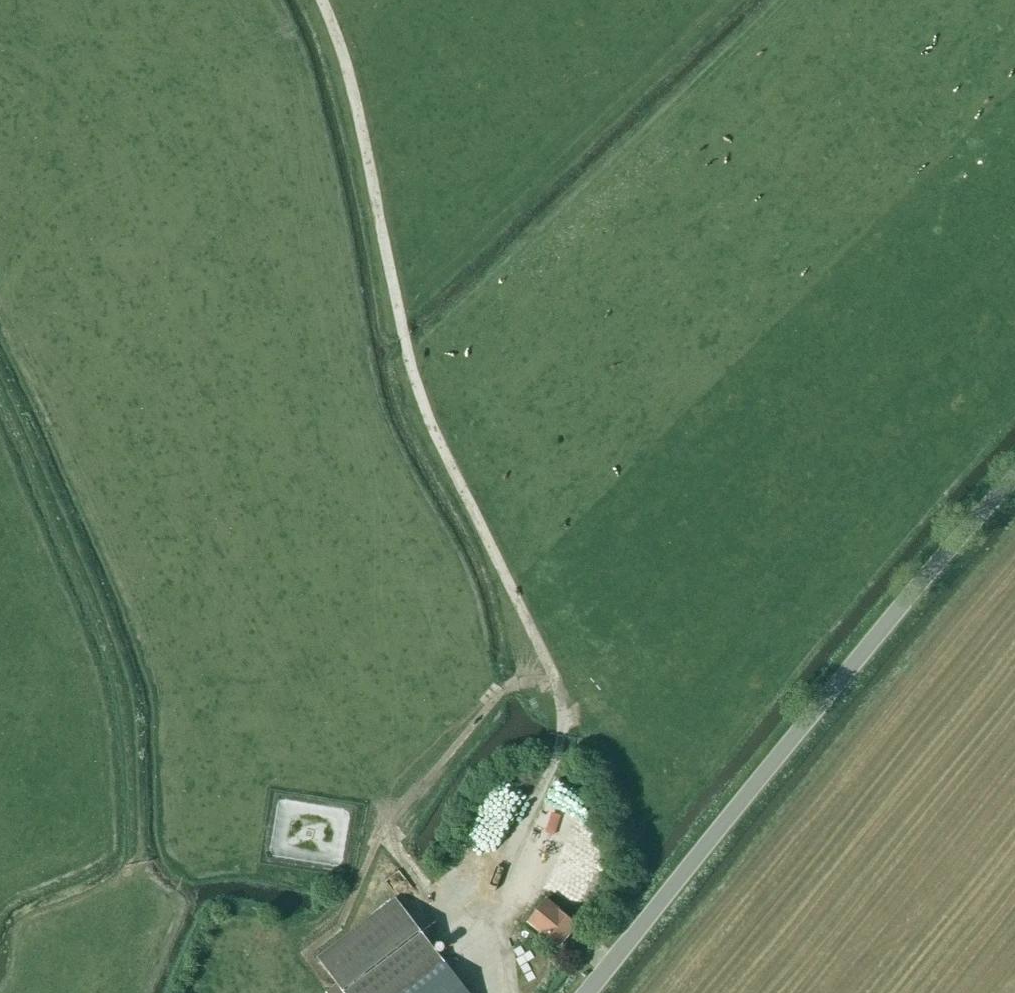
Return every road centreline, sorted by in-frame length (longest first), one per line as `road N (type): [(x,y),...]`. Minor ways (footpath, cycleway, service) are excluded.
road 1 (track): [(505,937),(498,879),(557,755),(558,685),(432,428),(341,50),(320,0)]
road 2 (tertiary): [(587,992),(1014,479)]

